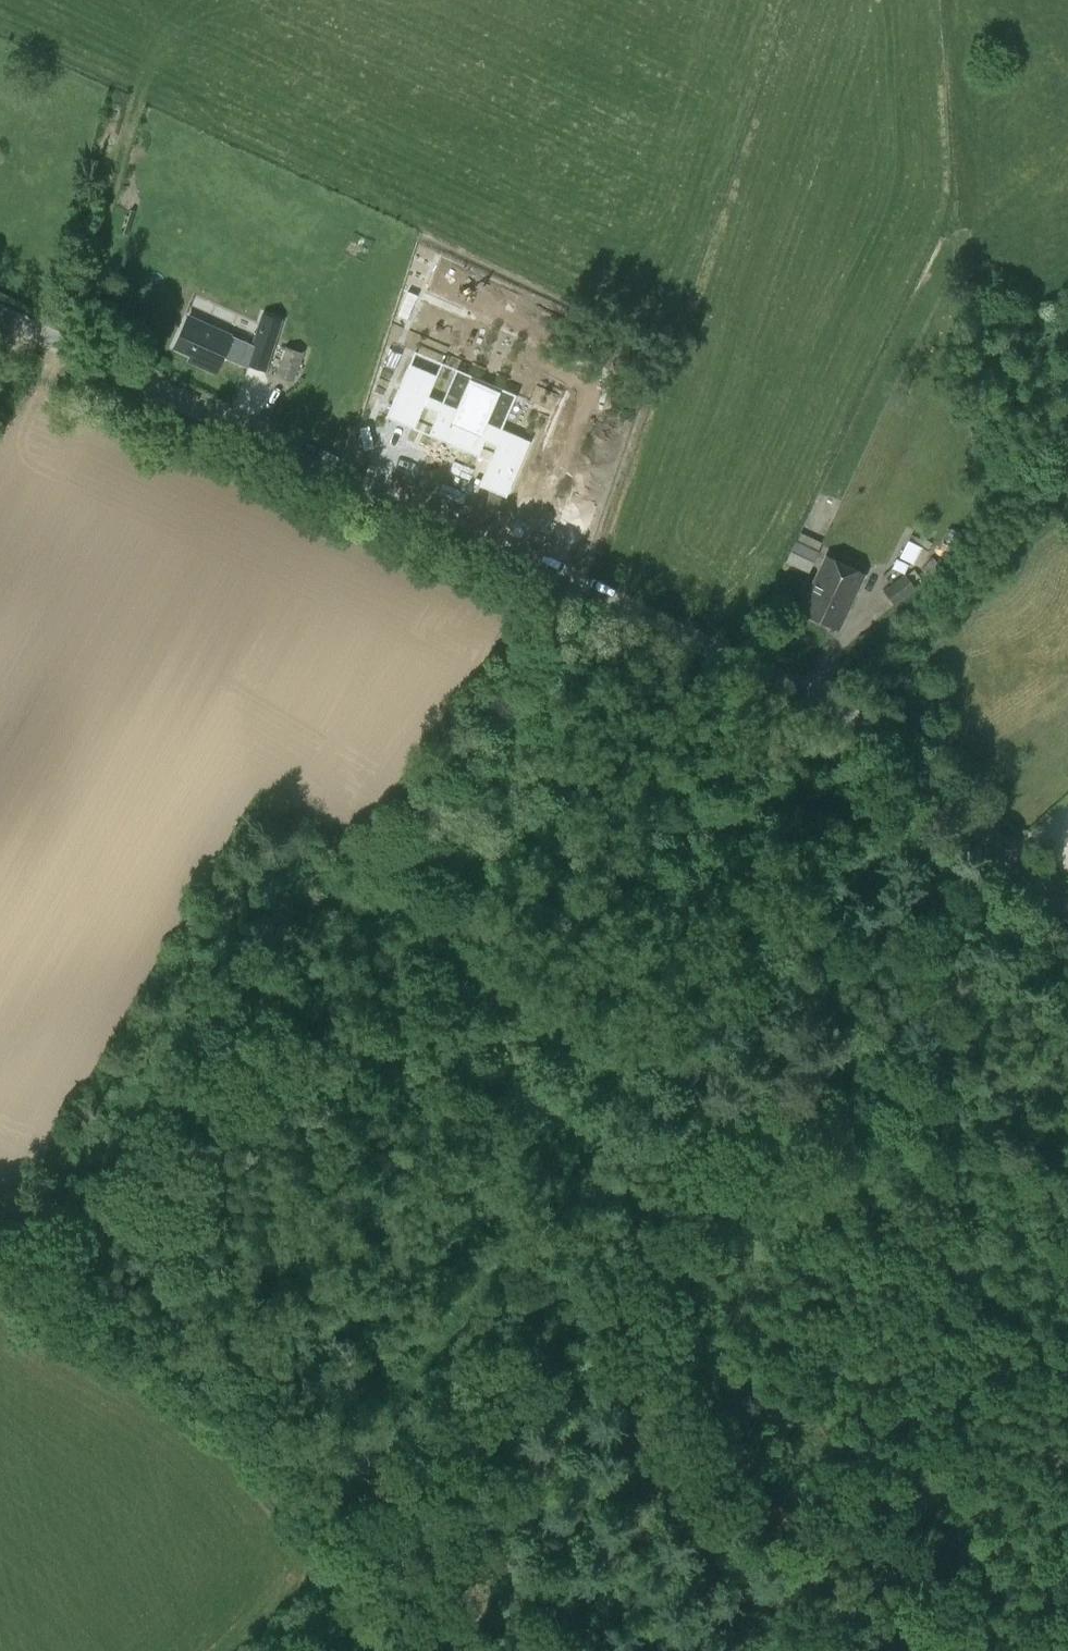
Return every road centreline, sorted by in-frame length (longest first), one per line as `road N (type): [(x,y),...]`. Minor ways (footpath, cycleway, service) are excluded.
road 1 (unclassified): [(1067,927),(891,756),(789,687),(0,314)]

